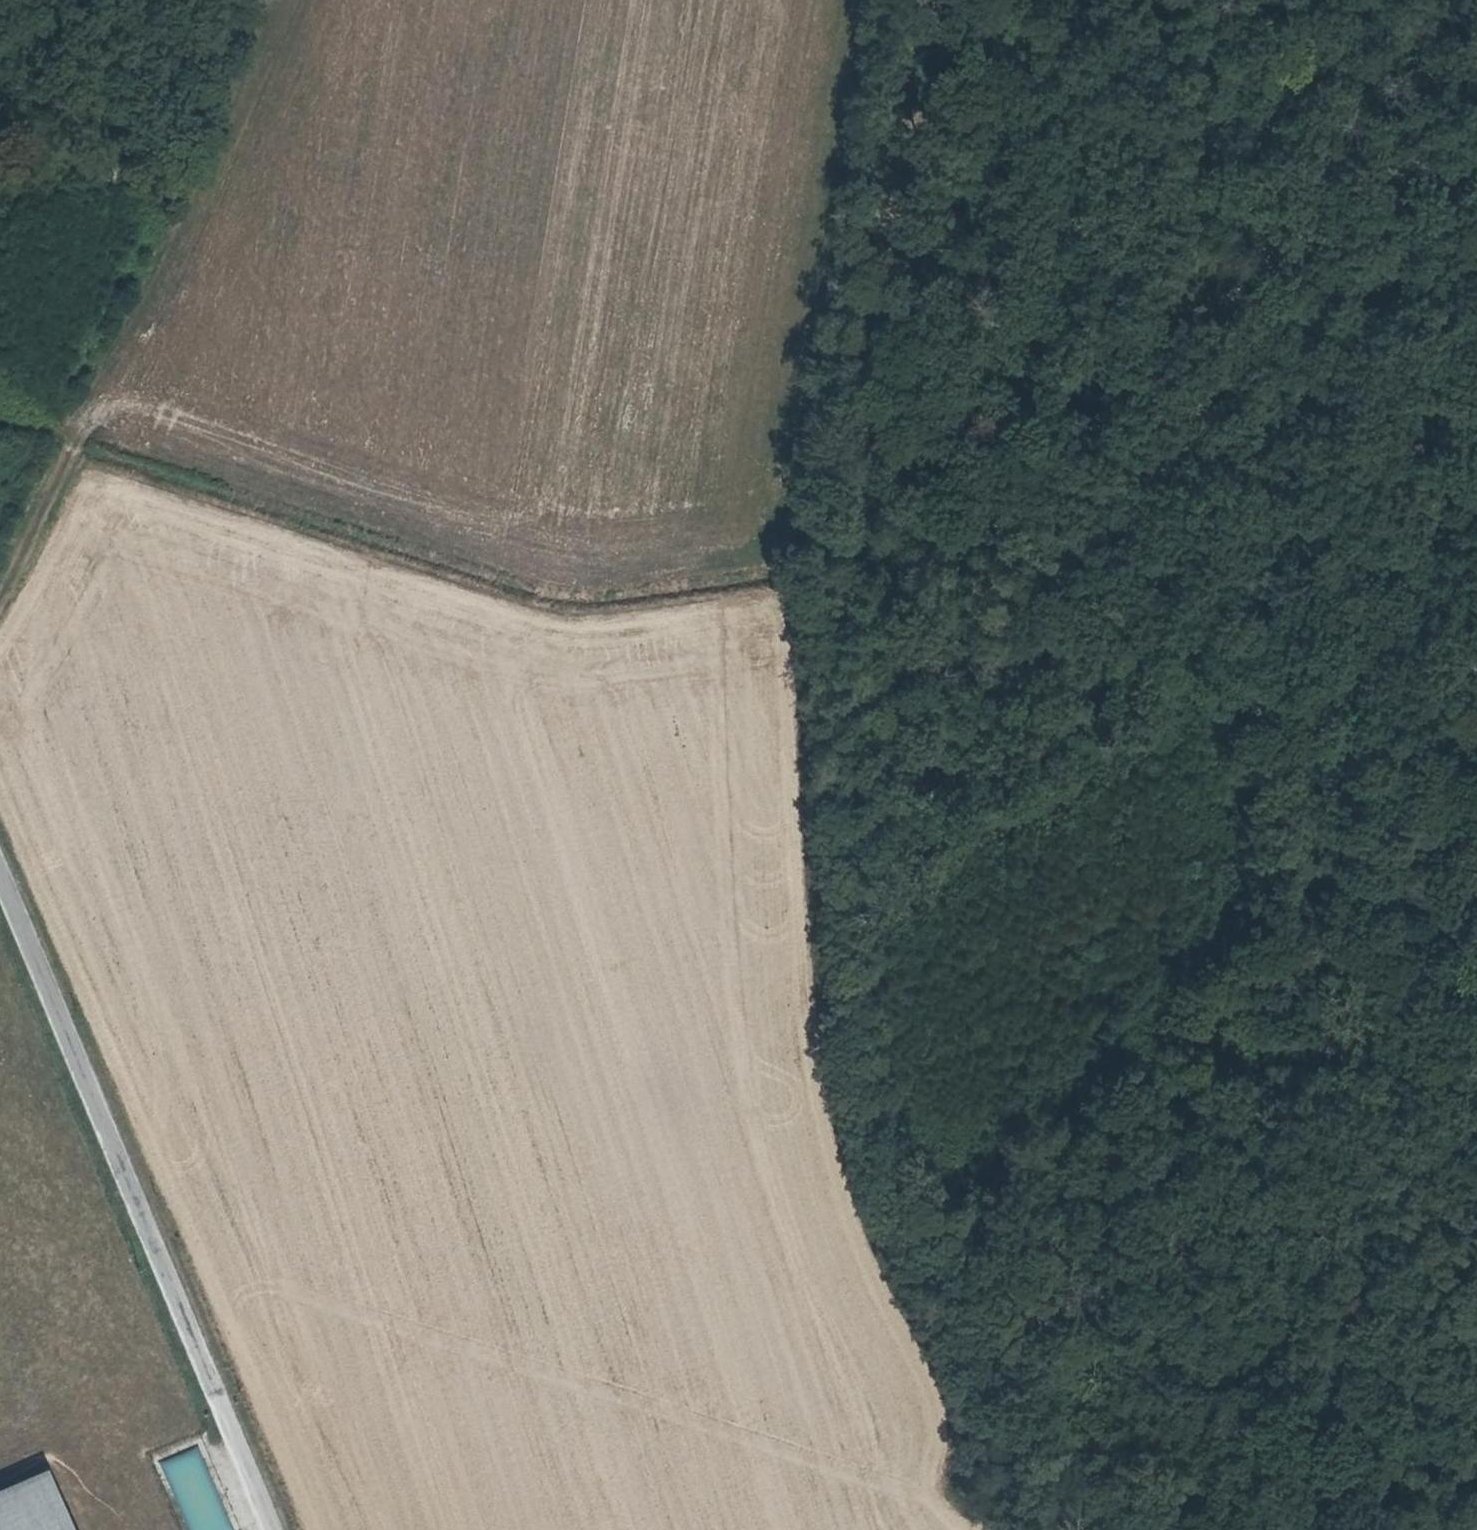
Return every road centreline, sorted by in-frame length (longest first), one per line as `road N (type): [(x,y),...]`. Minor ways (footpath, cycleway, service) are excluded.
road 1 (unclassified): [(269,1529),(0,888)]

